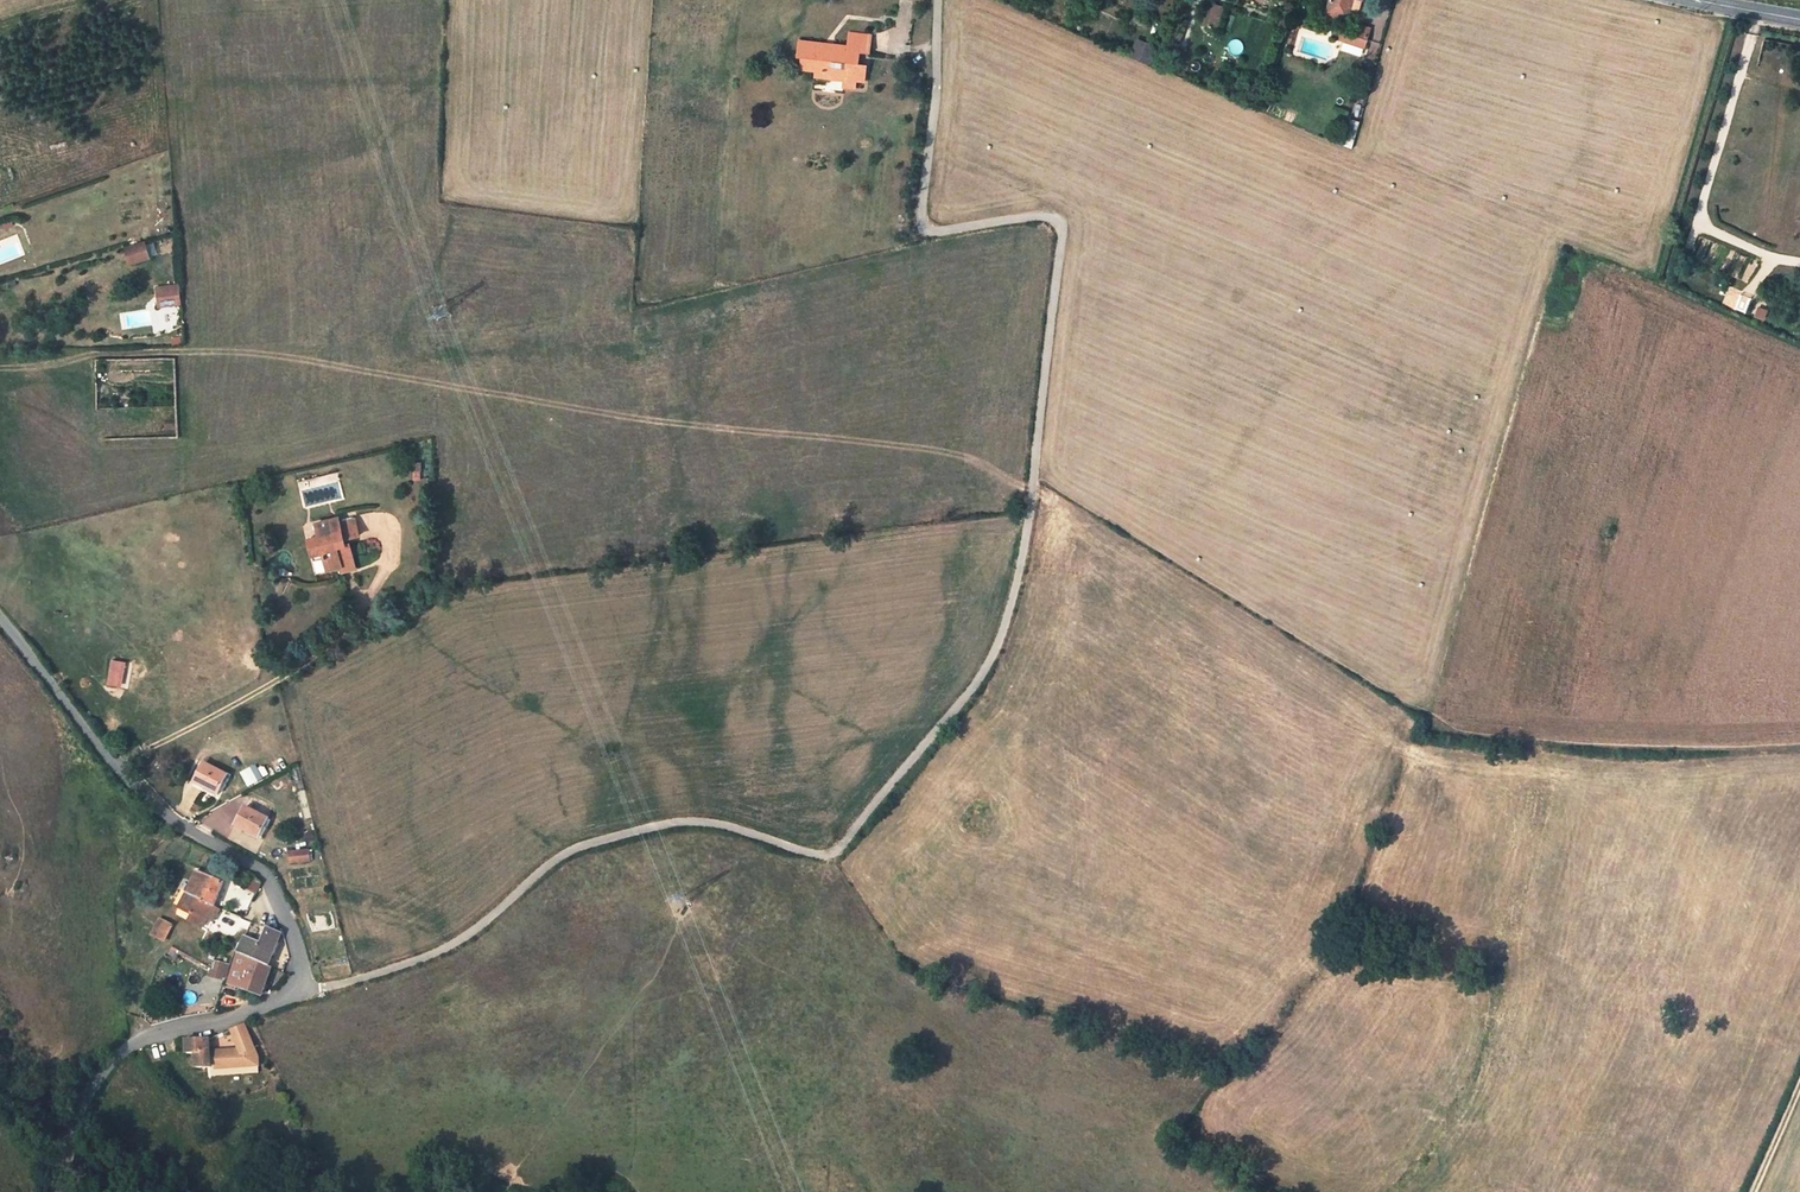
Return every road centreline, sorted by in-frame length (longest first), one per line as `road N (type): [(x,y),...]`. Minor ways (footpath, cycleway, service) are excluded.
road 1 (unclassified): [(0,620),(143,798),(270,879),(301,965),(298,987),(277,1003),(142,1039),(112,1061),(71,1131),(55,1191)]

